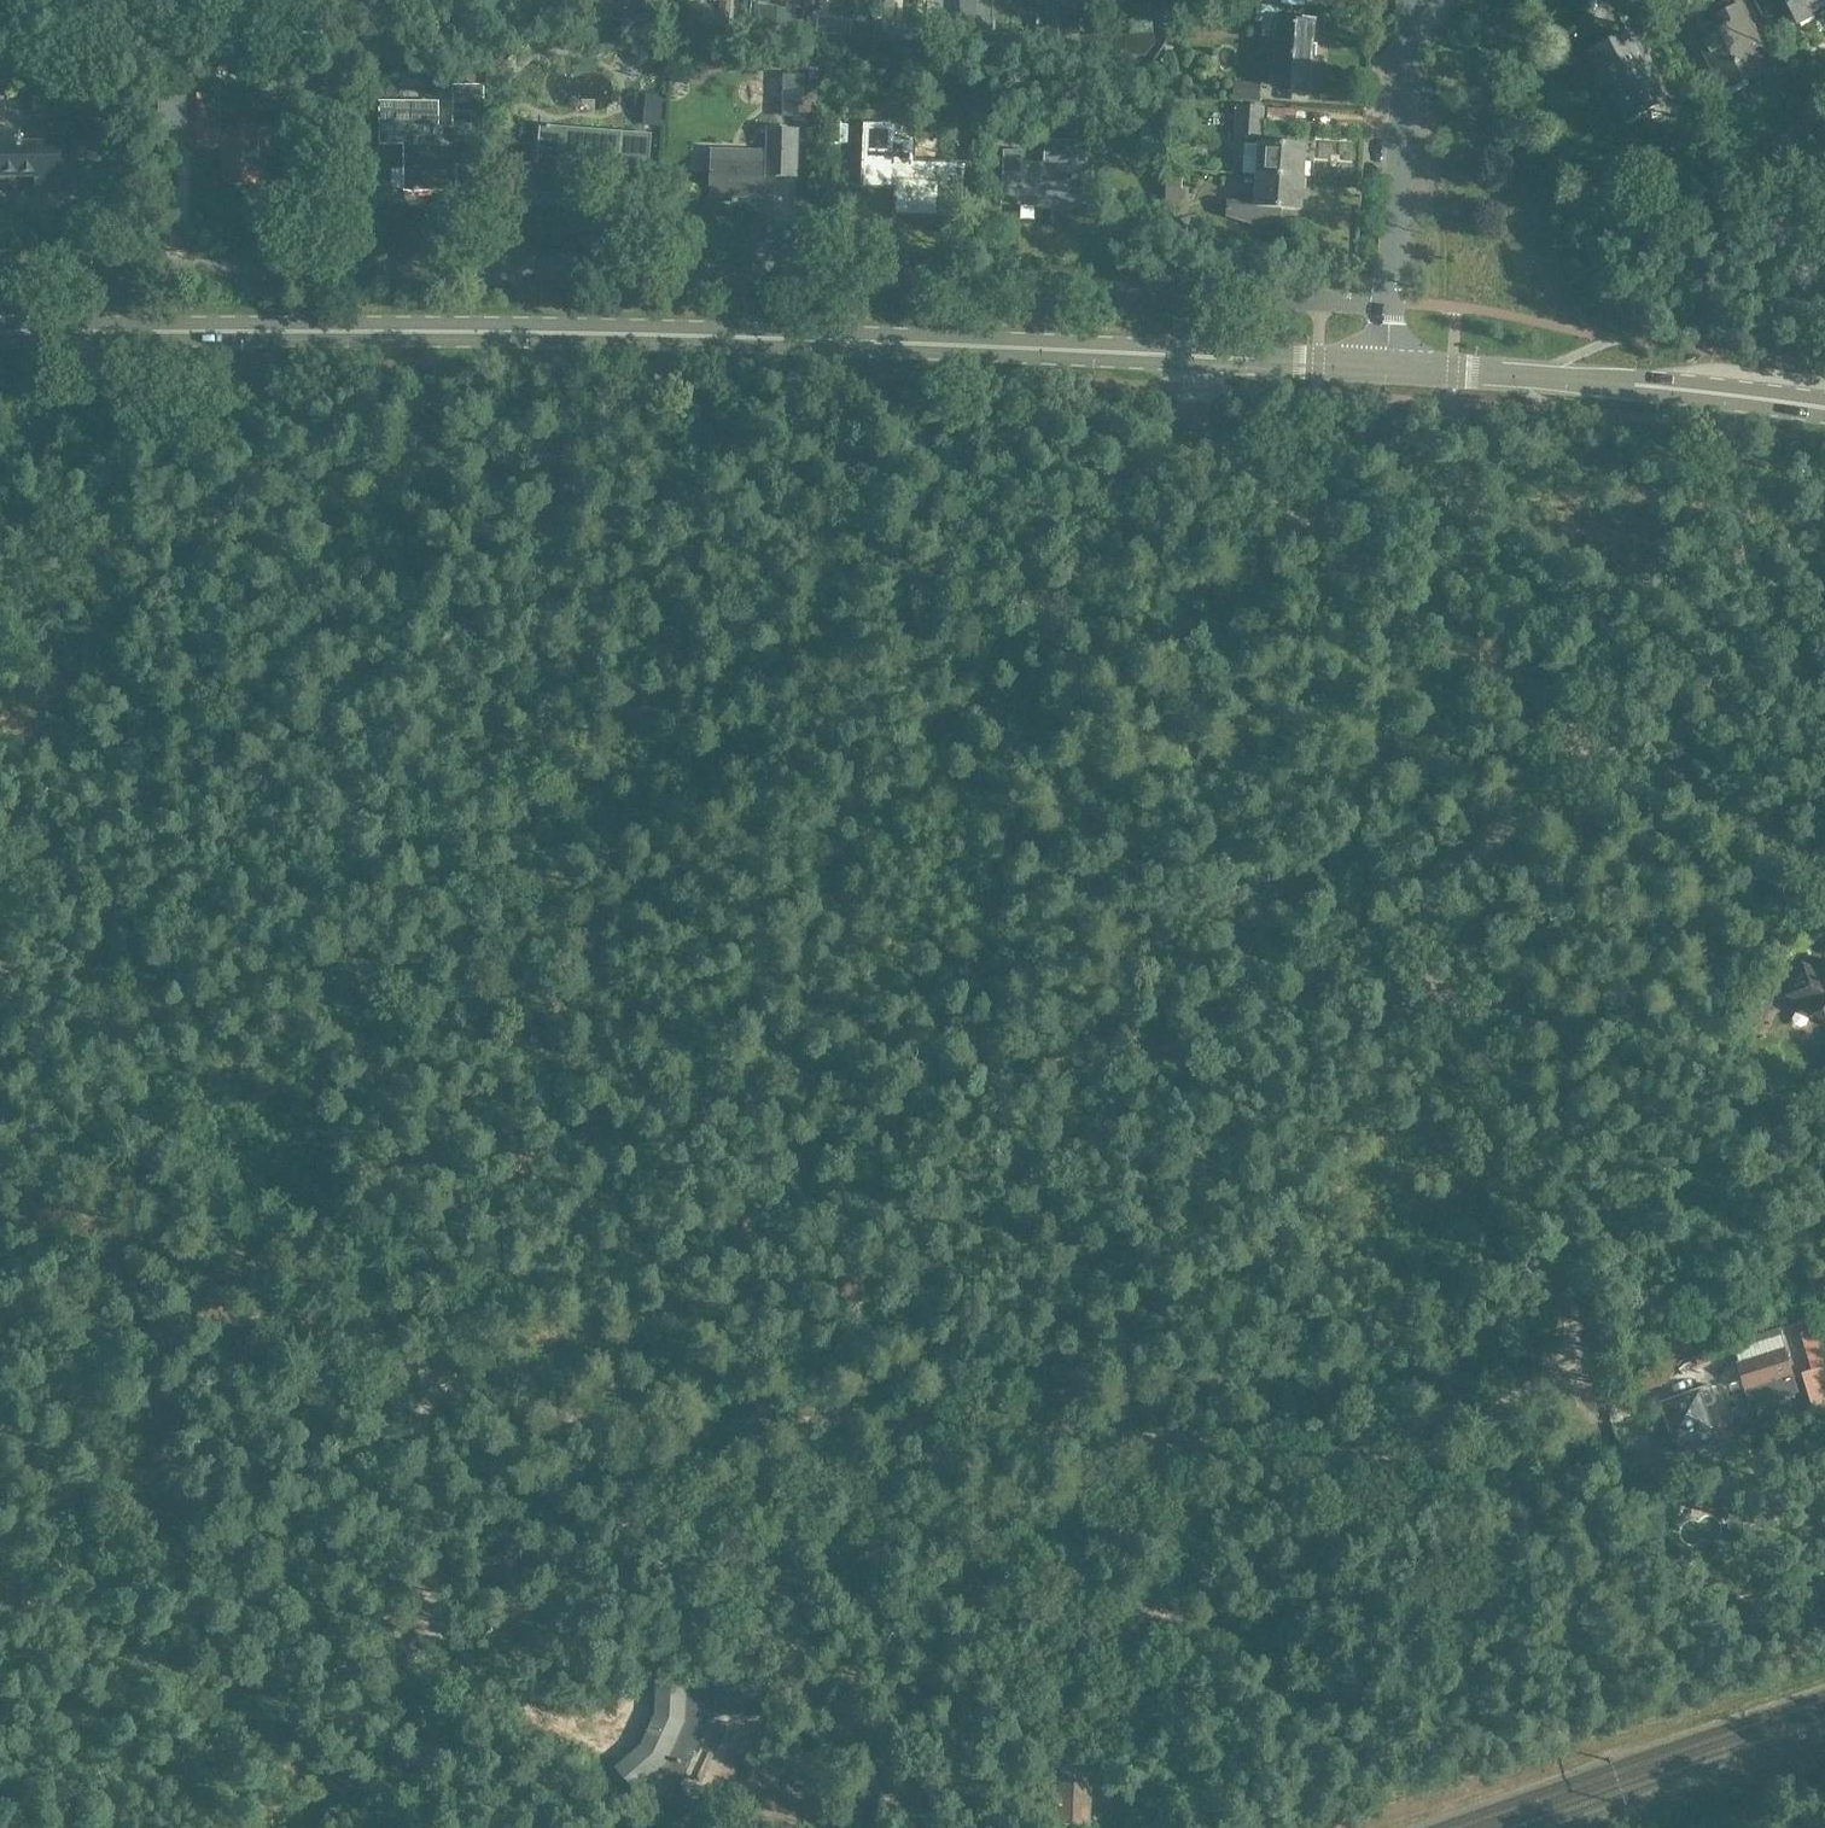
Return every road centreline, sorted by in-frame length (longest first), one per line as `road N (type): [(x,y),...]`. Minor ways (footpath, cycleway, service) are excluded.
road 1 (track): [(0,1190),(437,1374),(582,1419),(1054,1429),(1377,1462),(1450,1439)]
road 2 (residential): [(1389,302),(711,277),(0,273)]
road 3 (track): [(1167,452),(1123,464),(1087,491),(1035,562),(1000,659),(974,703),(878,794),(824,875),(773,909),(632,976),(569,1036),(508,1233),(459,1305),(437,1374)]
road 4 (secondary): [(1192,356),(653,336),(0,332)]
road 5 (residential): [(1192,356),(1191,410),(1202,432),(1347,560),(1604,740),(1824,857)]
road 6 (track): [(389,1827),(428,1577),(424,1448),(437,1374)]
road 7 (secondary): [(1824,410),(1385,366)]
road 8 (residential): [(1389,302),(1411,11)]
road 9 (track): [(416,1656),(611,1742)]
road 10 (secondary): [(1385,366),(1192,356)]
road 11 (track): [(1824,1785),(1678,1827)]

